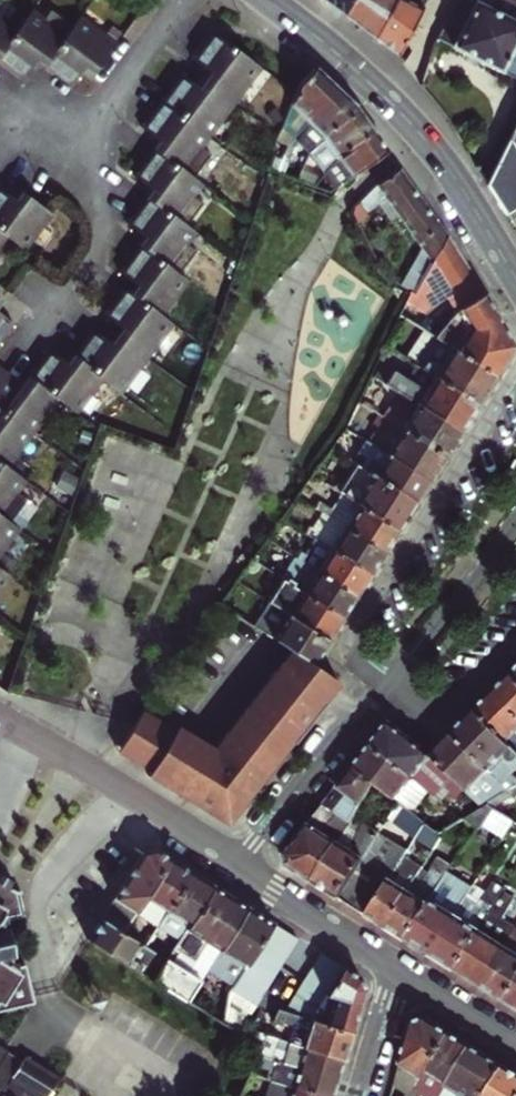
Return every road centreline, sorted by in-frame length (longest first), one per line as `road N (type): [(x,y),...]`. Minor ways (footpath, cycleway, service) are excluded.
road 1 (residential): [(515,380),(340,653),(386,689)]
road 2 (tertiary): [(269,0),(401,113),(465,194),(515,279)]
road 3 (residential): [(0,720),(239,866)]
road 4 (residential): [(97,117),(109,242),(19,357)]
road 5 (residential): [(239,866),(335,740),(386,689)]
road 6 (residential): [(386,689),(515,525)]
road 7 (residential): [(239,866),(401,972)]
road 8 (residential): [(515,642),(431,726),(386,689)]
road 9 (residential): [(179,0),(97,117)]
road 10 (residential): [(401,972),(515,1044)]
road 11 (residential): [(401,972),(361,1095)]

